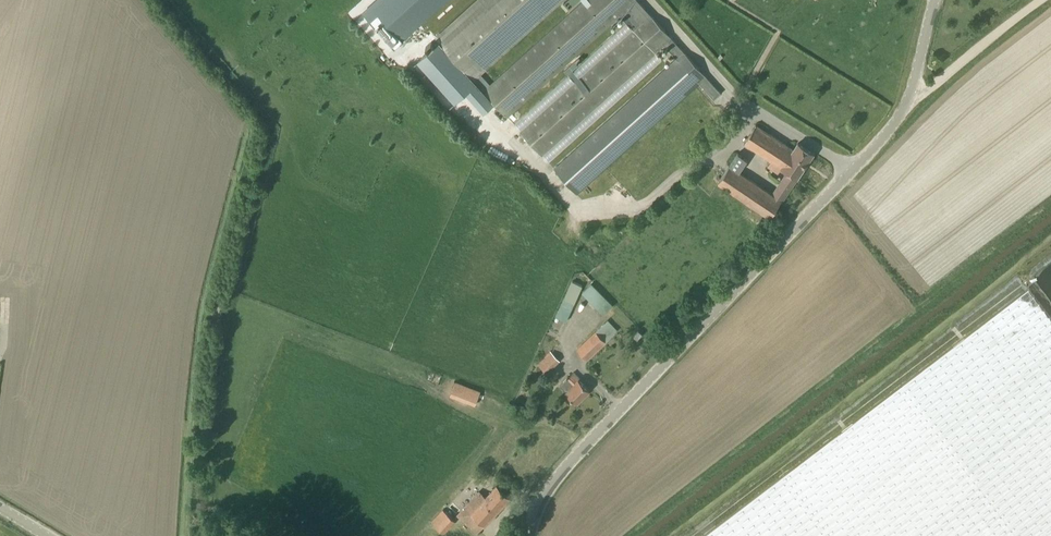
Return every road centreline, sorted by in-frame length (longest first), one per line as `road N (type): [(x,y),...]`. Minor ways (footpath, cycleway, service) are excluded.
road 1 (tertiary): [(532,535),(556,476),(886,134),(911,94),(935,0)]
road 2 (track): [(911,94),(928,89),(1041,0)]

